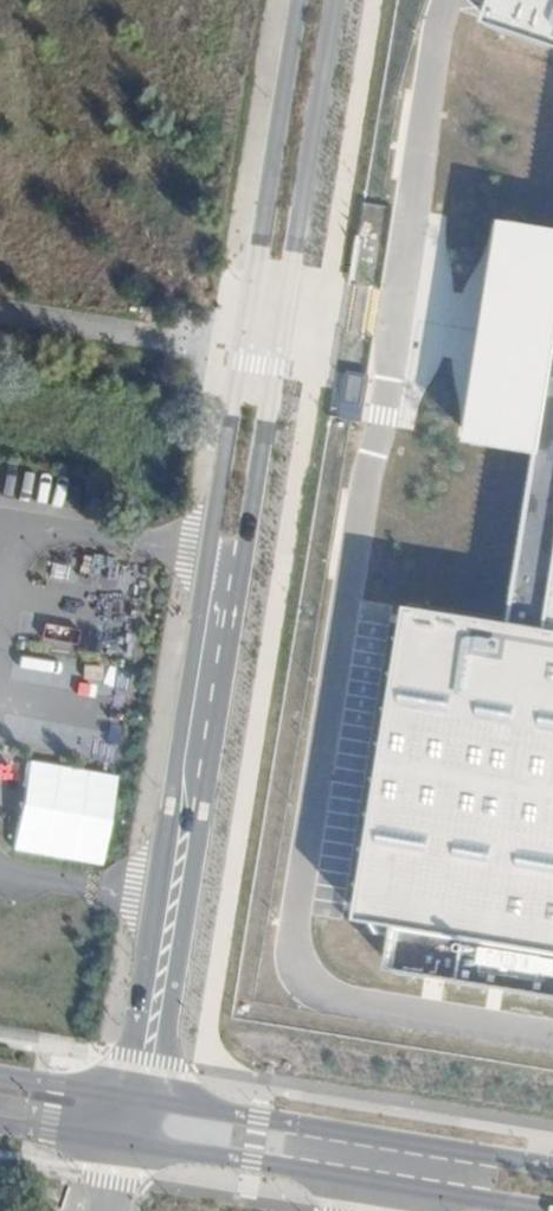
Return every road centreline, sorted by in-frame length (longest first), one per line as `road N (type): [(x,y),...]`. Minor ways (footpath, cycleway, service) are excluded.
road 1 (unclassified): [(155,1099),(335,0)]
road 2 (unclassified): [(299,0),(121,1093)]
road 3 (secondary): [(552,1163),(155,1099)]
road 4 (secondary): [(147,1150),(523,1210)]
road 5 (secondary): [(121,1093),(0,1074)]

